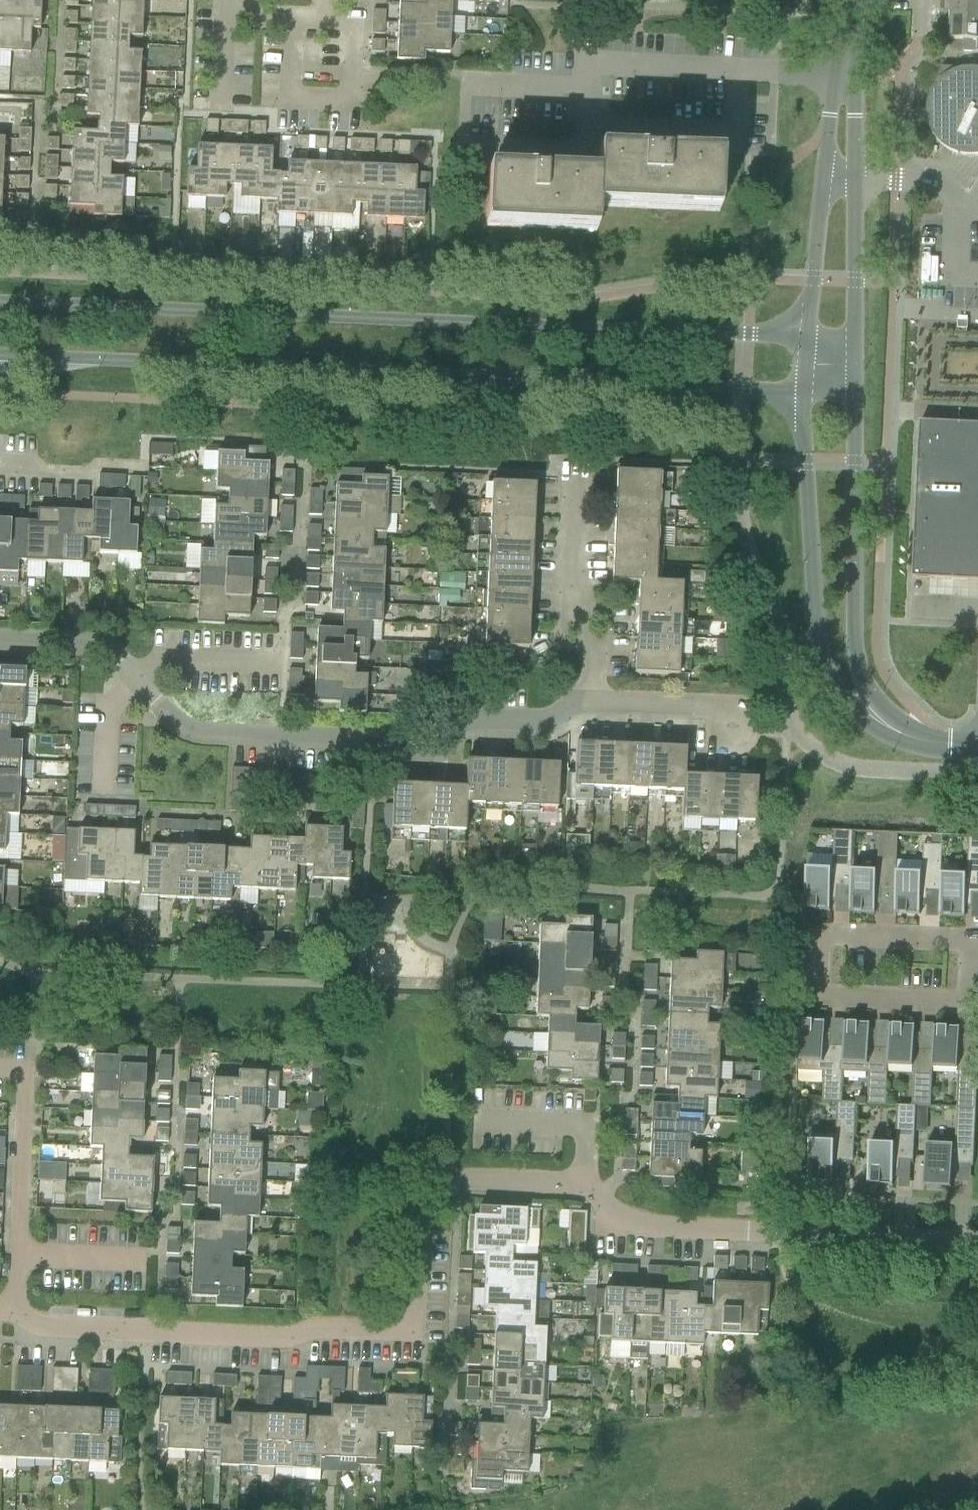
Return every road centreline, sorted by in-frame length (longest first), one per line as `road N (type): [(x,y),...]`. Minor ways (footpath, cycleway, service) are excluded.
road 1 (residential): [(147,1332),(289,1338),(318,1330),(400,1332),(415,1314),(419,1224),(429,1199),(469,1180),(585,1189),(621,1220),(646,1228),(977,1244)]
road 2 (tertiary): [(806,339),(0,298)]
road 3 (tertiary): [(0,357),(801,395)]
road 4 (residential): [(584,700),(546,721),(468,722),(423,741),(199,729),(155,705),(95,643),(0,638)]
road 5 (residential): [(843,76),(588,65),(587,87),(468,84)]
road 6 (tertiary): [(880,721),(855,663),(855,361)]
road 7 (tertiary): [(801,395),(814,614),(836,694),(855,714),(880,721)]
road 8 (tertiary): [(855,361),(859,180),(843,76)]
road 9 (residential): [(971,965),(972,937),(821,932),(818,1001),(850,1002)]
road 10 (tertiary): [(843,76),(827,140),(806,339)]
road 11 (residential): [(584,700),(587,630),(570,575),(569,464)]
road 12 (residential): [(11,1311),(22,1076)]
road 13 (residential): [(344,100),(348,18),(221,12),(220,0)]
road 14 (residential): [(850,1002),(969,1006),(971,965)]
road 15 (residential): [(147,1332),(42,1327),(11,1311)]
road 16 (residential): [(720,709),(584,700)]

